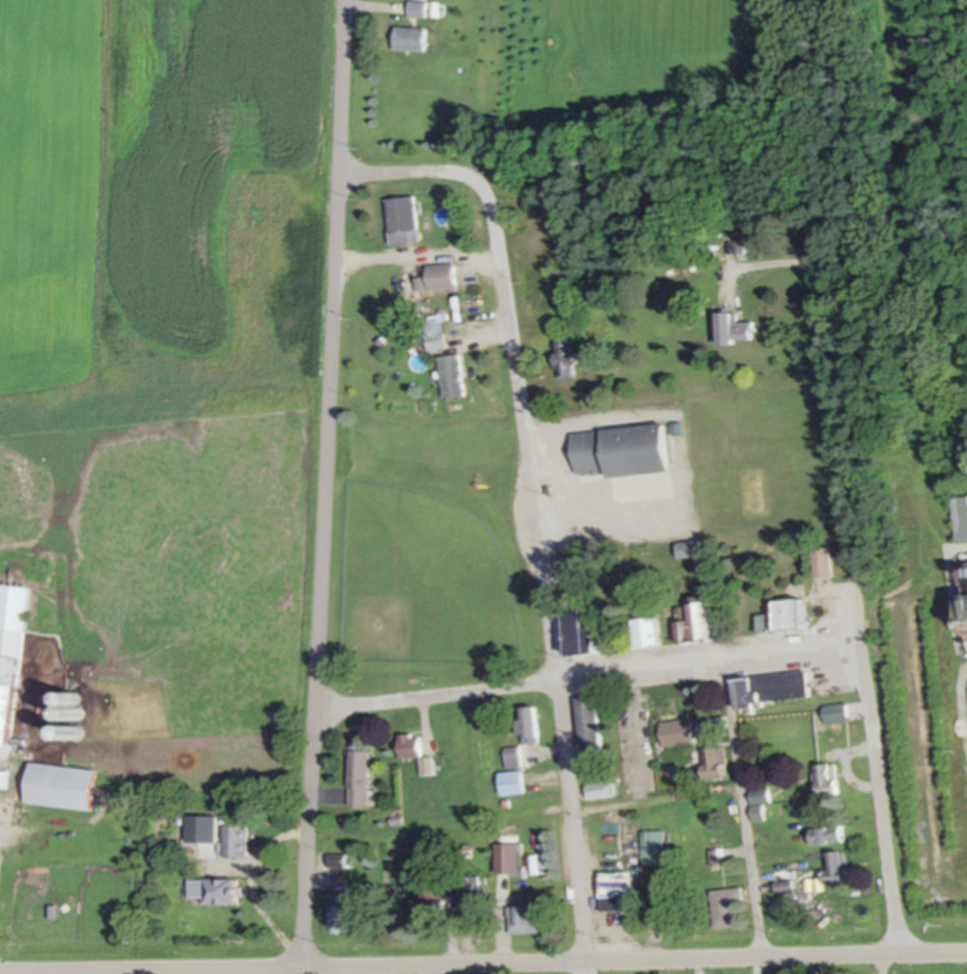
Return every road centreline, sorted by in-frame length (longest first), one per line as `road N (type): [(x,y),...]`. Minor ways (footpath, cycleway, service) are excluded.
road 1 (residential): [(302,973),(344,0)]
road 2 (tertiary): [(0,969),(966,949)]
road 3 (residential): [(585,973),(559,677),(500,232),(486,187)]
road 4 (residential): [(901,952),(814,260)]
road 5 (residential): [(315,708),(857,635)]
road 6 (residential): [(722,653),(764,953)]
road 7 (residential): [(814,260),(845,222),(937,200),(966,202)]
road 8 (residential): [(486,187),(469,170),(444,166),(337,169)]

